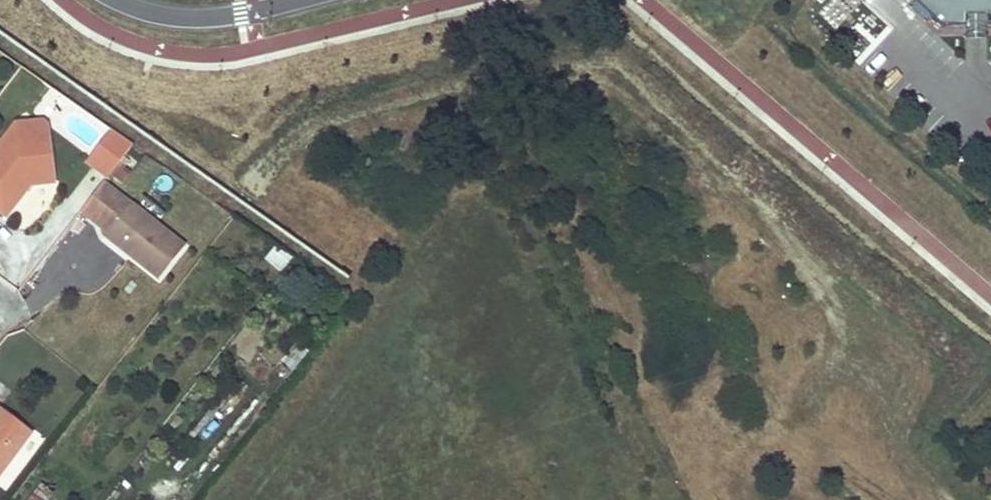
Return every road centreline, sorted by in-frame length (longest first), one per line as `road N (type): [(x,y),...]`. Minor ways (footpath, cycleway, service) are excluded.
road 1 (residential): [(299,0),(203,19),(120,0)]

